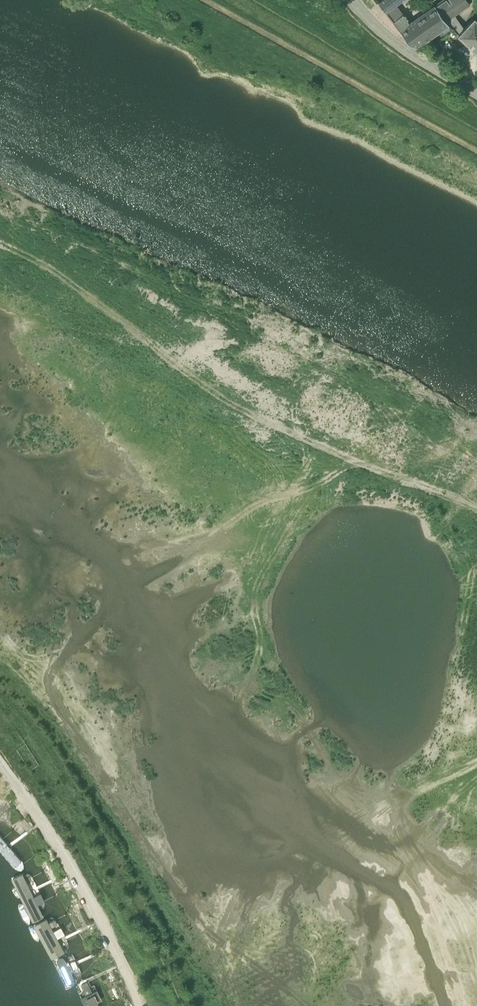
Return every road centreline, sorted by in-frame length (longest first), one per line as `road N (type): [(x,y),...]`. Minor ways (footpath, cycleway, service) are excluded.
road 1 (track): [(476,510),(289,432),(0,246)]
road 2 (unclassified): [(142,1005),(102,913),(0,762)]
road 3 (tertiary): [(476,93),(398,46),(351,0)]

